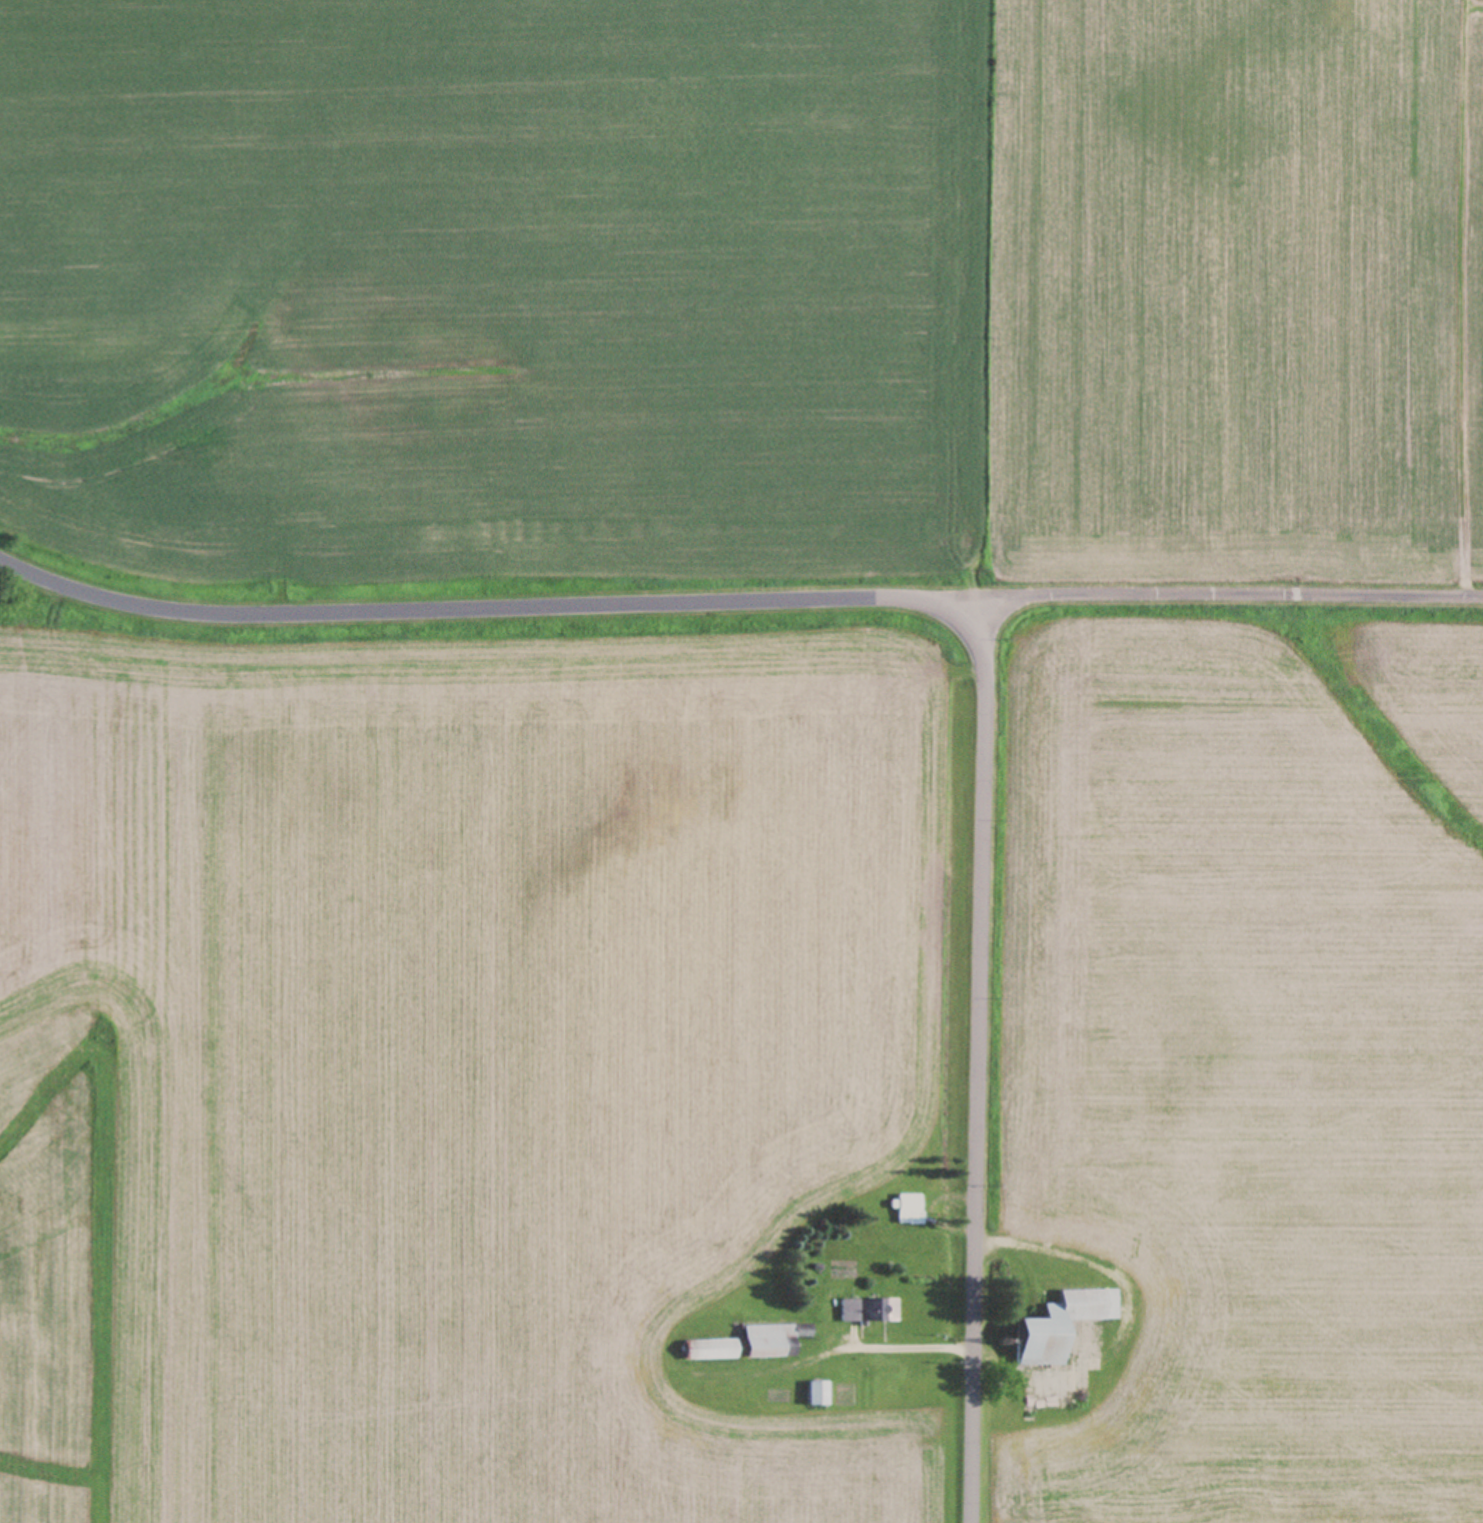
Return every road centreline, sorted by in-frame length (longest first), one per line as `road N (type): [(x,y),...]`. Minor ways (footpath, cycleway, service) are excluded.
road 1 (residential): [(983,602),(227,617),(123,610),(0,565)]
road 2 (residential): [(969,1522),(983,602)]
road 3 (residential): [(1482,604),(983,602)]

